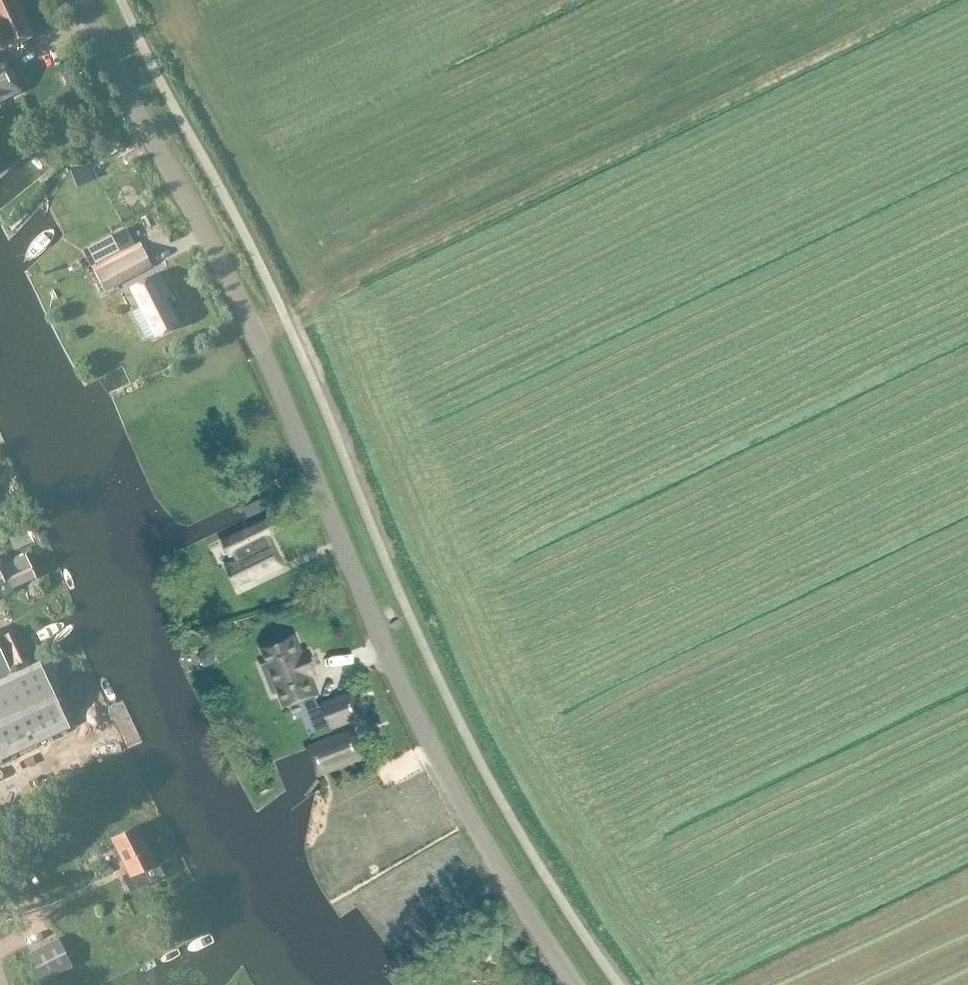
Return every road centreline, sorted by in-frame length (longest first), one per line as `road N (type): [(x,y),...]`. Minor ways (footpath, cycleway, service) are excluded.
road 1 (tertiary): [(577,984),(477,829),(397,676),(263,350),(82,0)]

